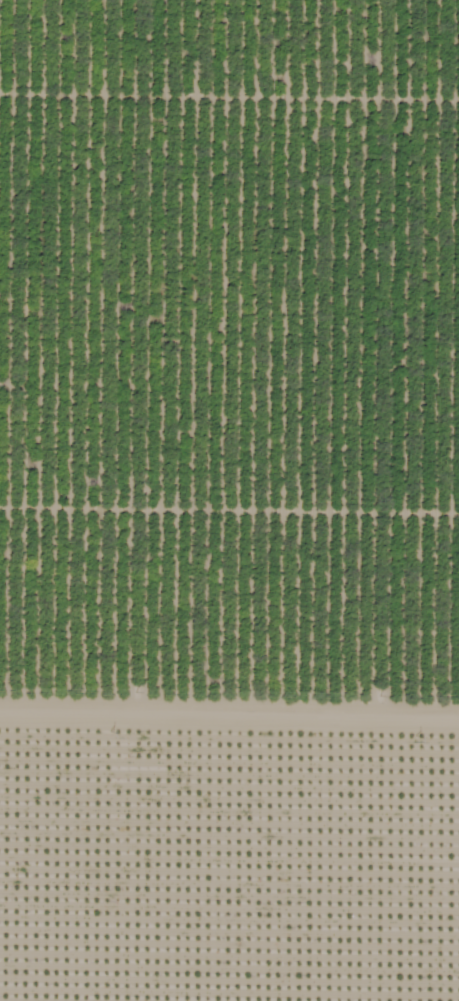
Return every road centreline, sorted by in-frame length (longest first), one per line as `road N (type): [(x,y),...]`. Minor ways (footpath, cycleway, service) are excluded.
road 1 (residential): [(458,690),(0,684)]

